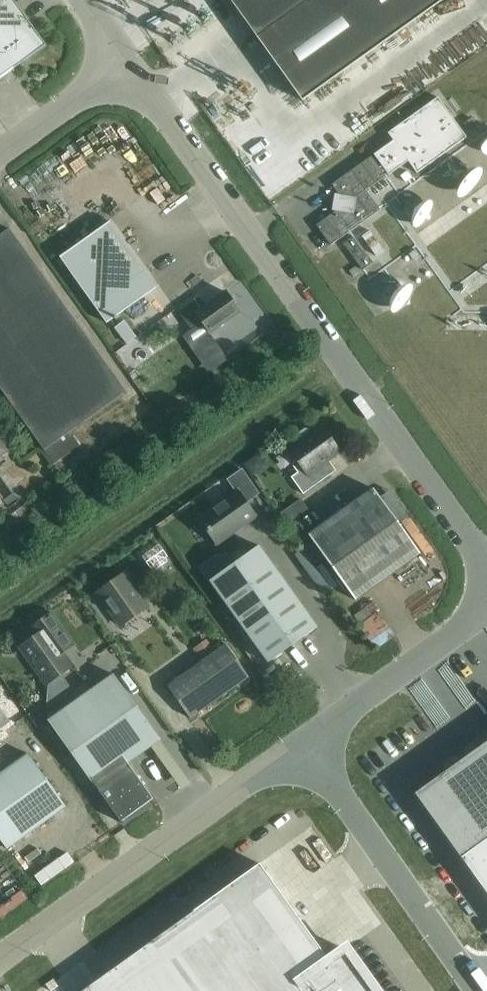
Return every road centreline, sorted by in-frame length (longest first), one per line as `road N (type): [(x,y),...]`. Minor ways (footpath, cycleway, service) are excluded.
road 1 (unclassified): [(486,560),(130,70)]
road 2 (unclassified): [(0,959),(308,743)]
road 3 (unclassified): [(480,990),(308,743)]
road 4 (unclassified): [(308,743),(486,611)]
road 5 (unclassified): [(130,70),(0,161)]

